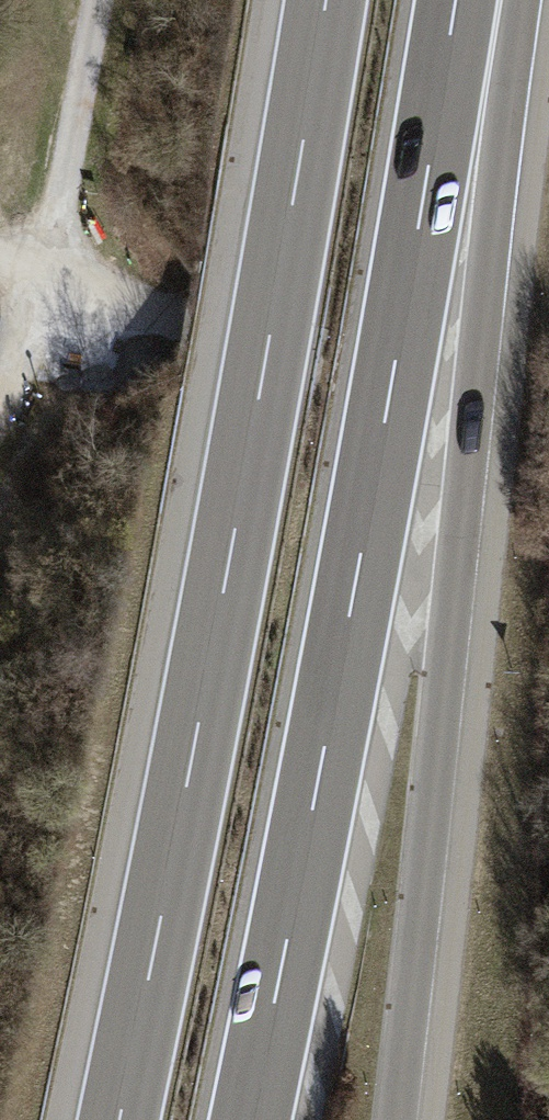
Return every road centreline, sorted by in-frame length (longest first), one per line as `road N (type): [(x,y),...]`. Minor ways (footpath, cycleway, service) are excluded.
road 1 (motorway): [(327,0),(219,639),(118,1119)]
road 2 (motorway): [(247,1119),(343,663),(456,0)]
road 3 (motorway): [(401,1119),(448,681),(504,0)]
road 4 (track): [(44,276),(548,444)]
road 5 (track): [(44,276),(96,0)]
road 6 (track): [(44,276),(0,399)]

